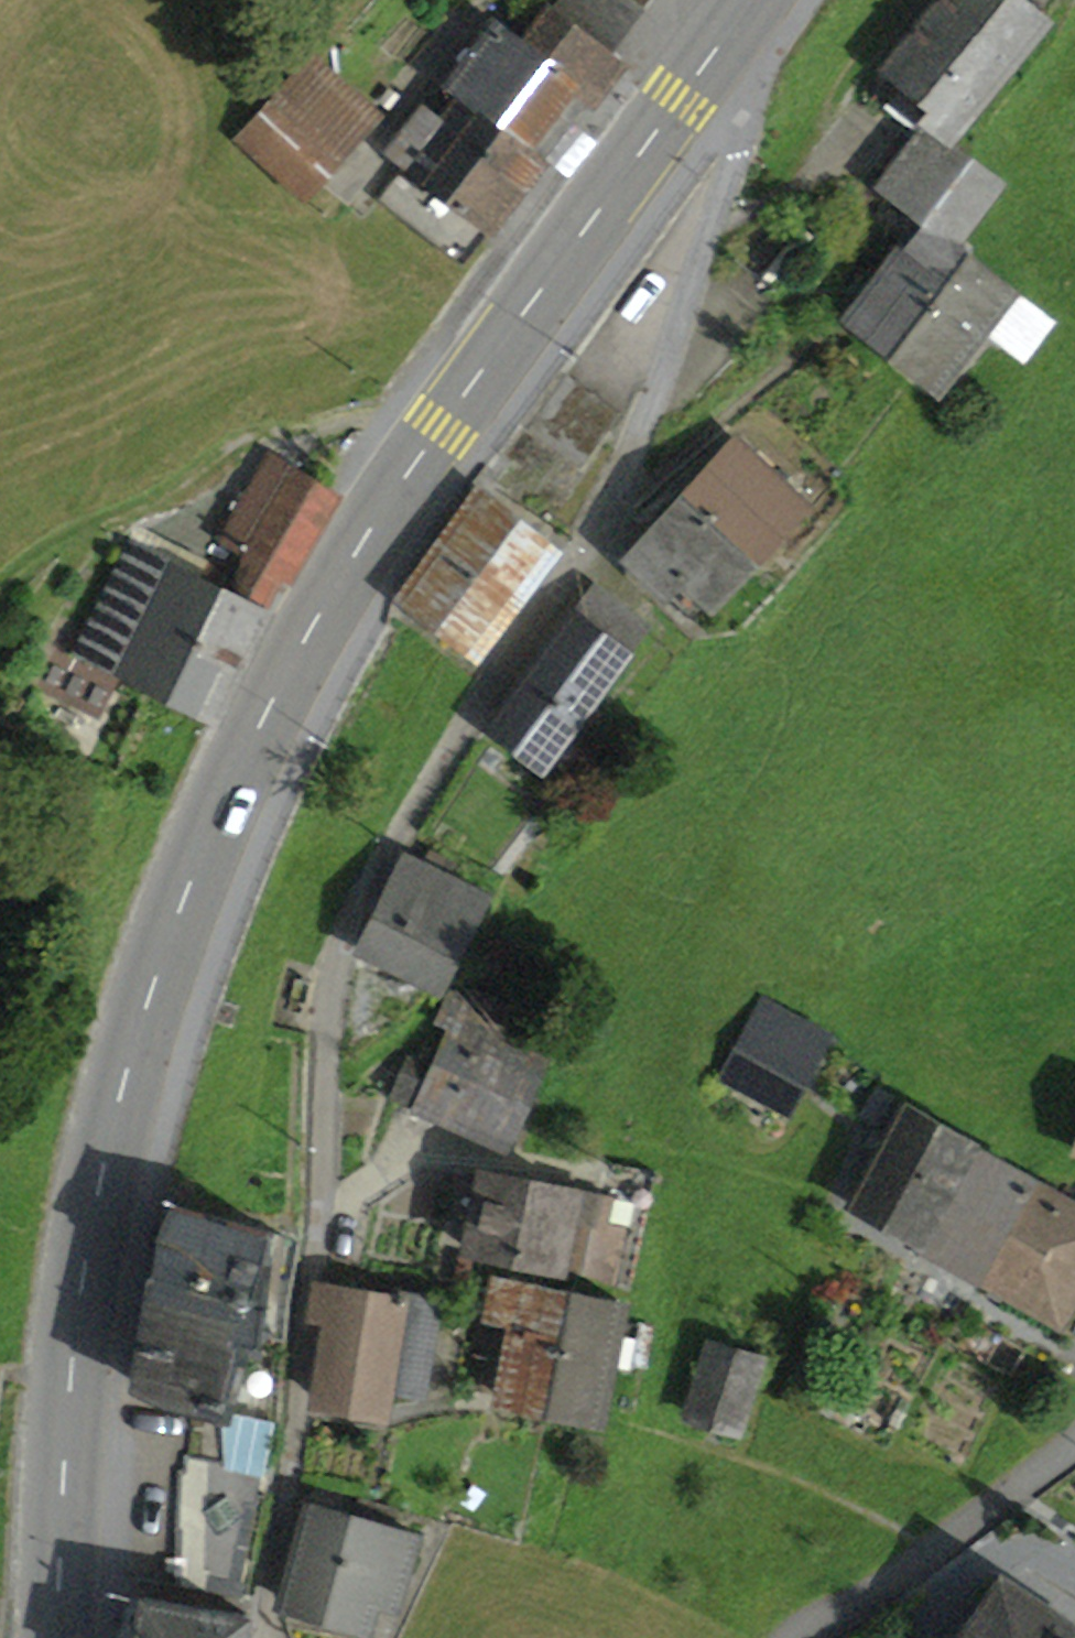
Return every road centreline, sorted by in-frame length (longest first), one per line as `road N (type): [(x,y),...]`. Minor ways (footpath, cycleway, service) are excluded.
road 1 (primary): [(709,53),(337,586),(226,797),(147,1000),(90,1258),(69,1417),(57,1637)]
road 2 (residential): [(709,53),(742,129),(616,494),(434,772),(353,917),(329,1014),(317,1214),(286,1489),(259,1637)]
road 3 (track): [(0,466),(172,229),(200,156),(190,0)]
road 4 (residential): [(1074,1439),(810,1637)]
road 5 (track): [(0,589),(36,558),(188,487)]

